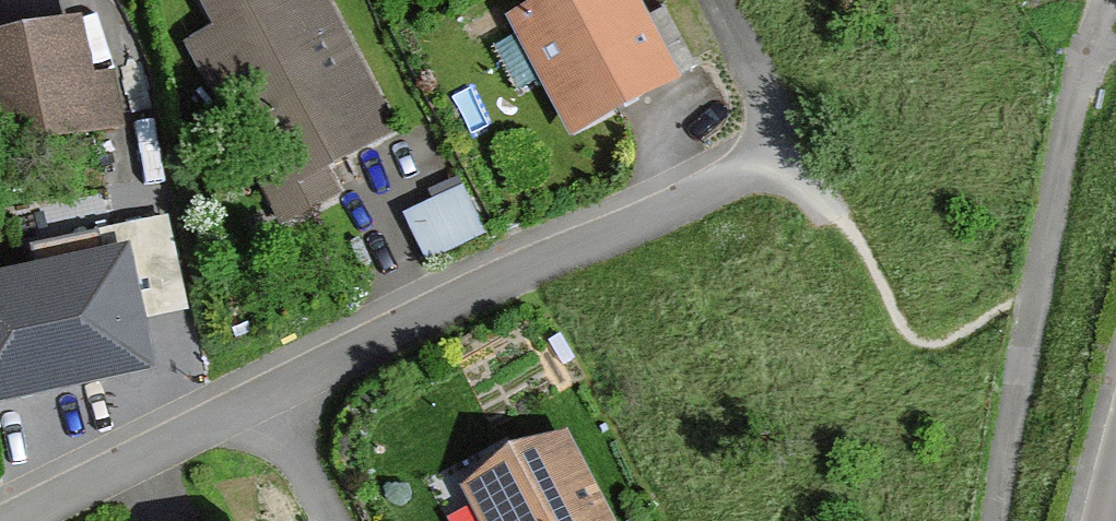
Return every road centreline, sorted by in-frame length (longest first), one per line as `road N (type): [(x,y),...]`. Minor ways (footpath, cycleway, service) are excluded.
road 1 (residential): [(18,520),(491,284),(750,169),(771,122),(717,0)]
road 2 (residential): [(1103,0),(1084,49),(996,520)]

